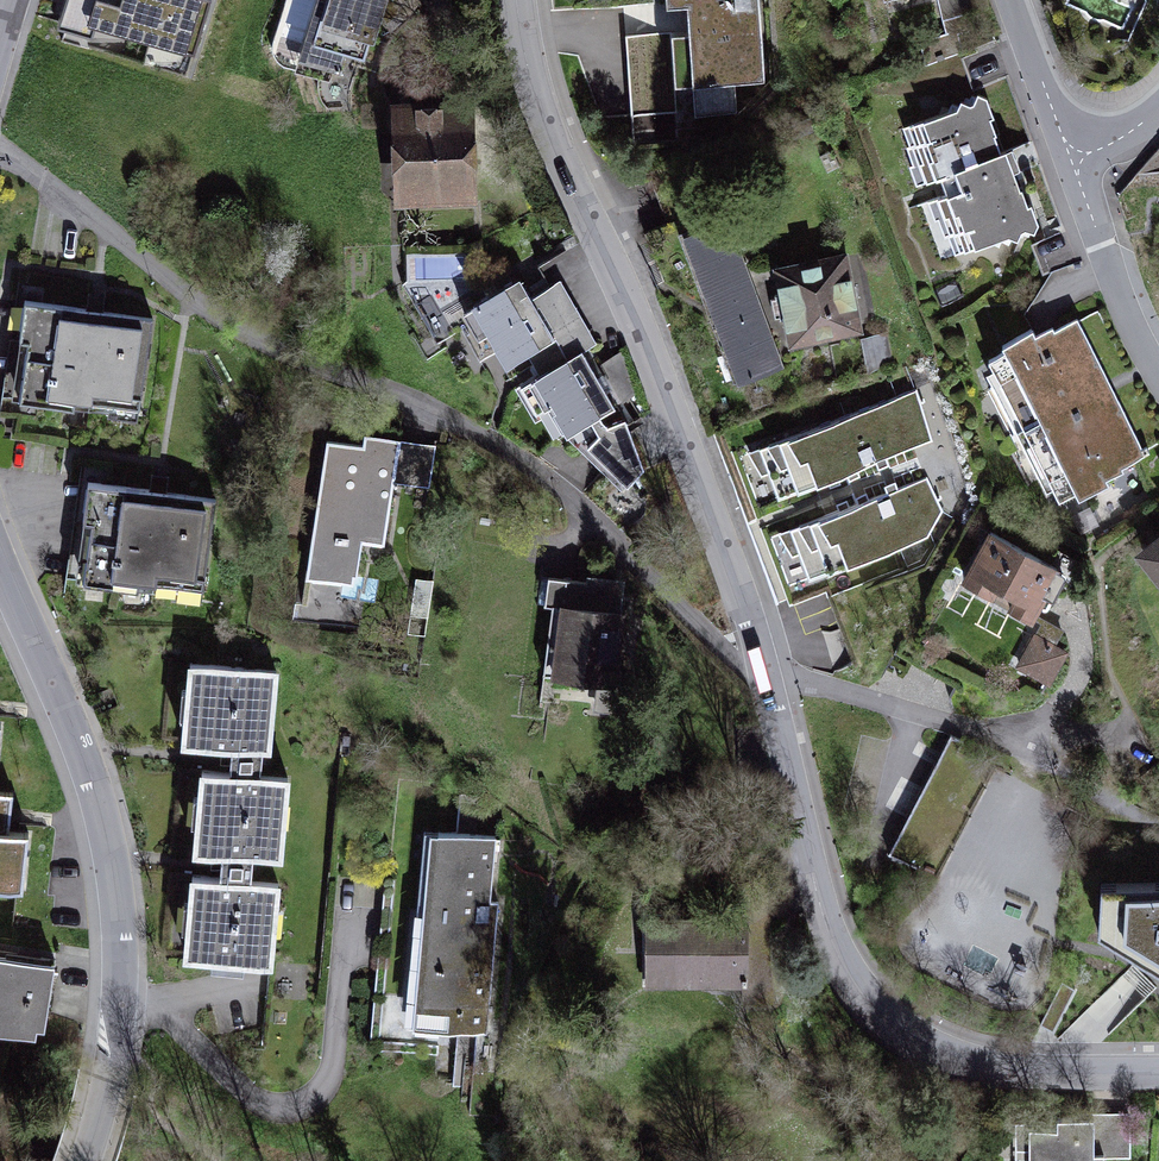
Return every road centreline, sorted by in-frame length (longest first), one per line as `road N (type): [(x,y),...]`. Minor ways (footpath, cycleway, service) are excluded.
road 1 (residential): [(1158,1073),(1049,1075),(970,1065),(907,1034),(858,988),(822,913),(765,671),(721,540),(629,301),(537,97),(518,0)]
road 2 (residential): [(88,1160),(115,1015),(97,814),(0,555)]
road 3 (residential): [(1055,109),(1131,319),(1158,363)]
road 4 (residential): [(1158,106),(1120,134),(1096,137),(1055,109)]

